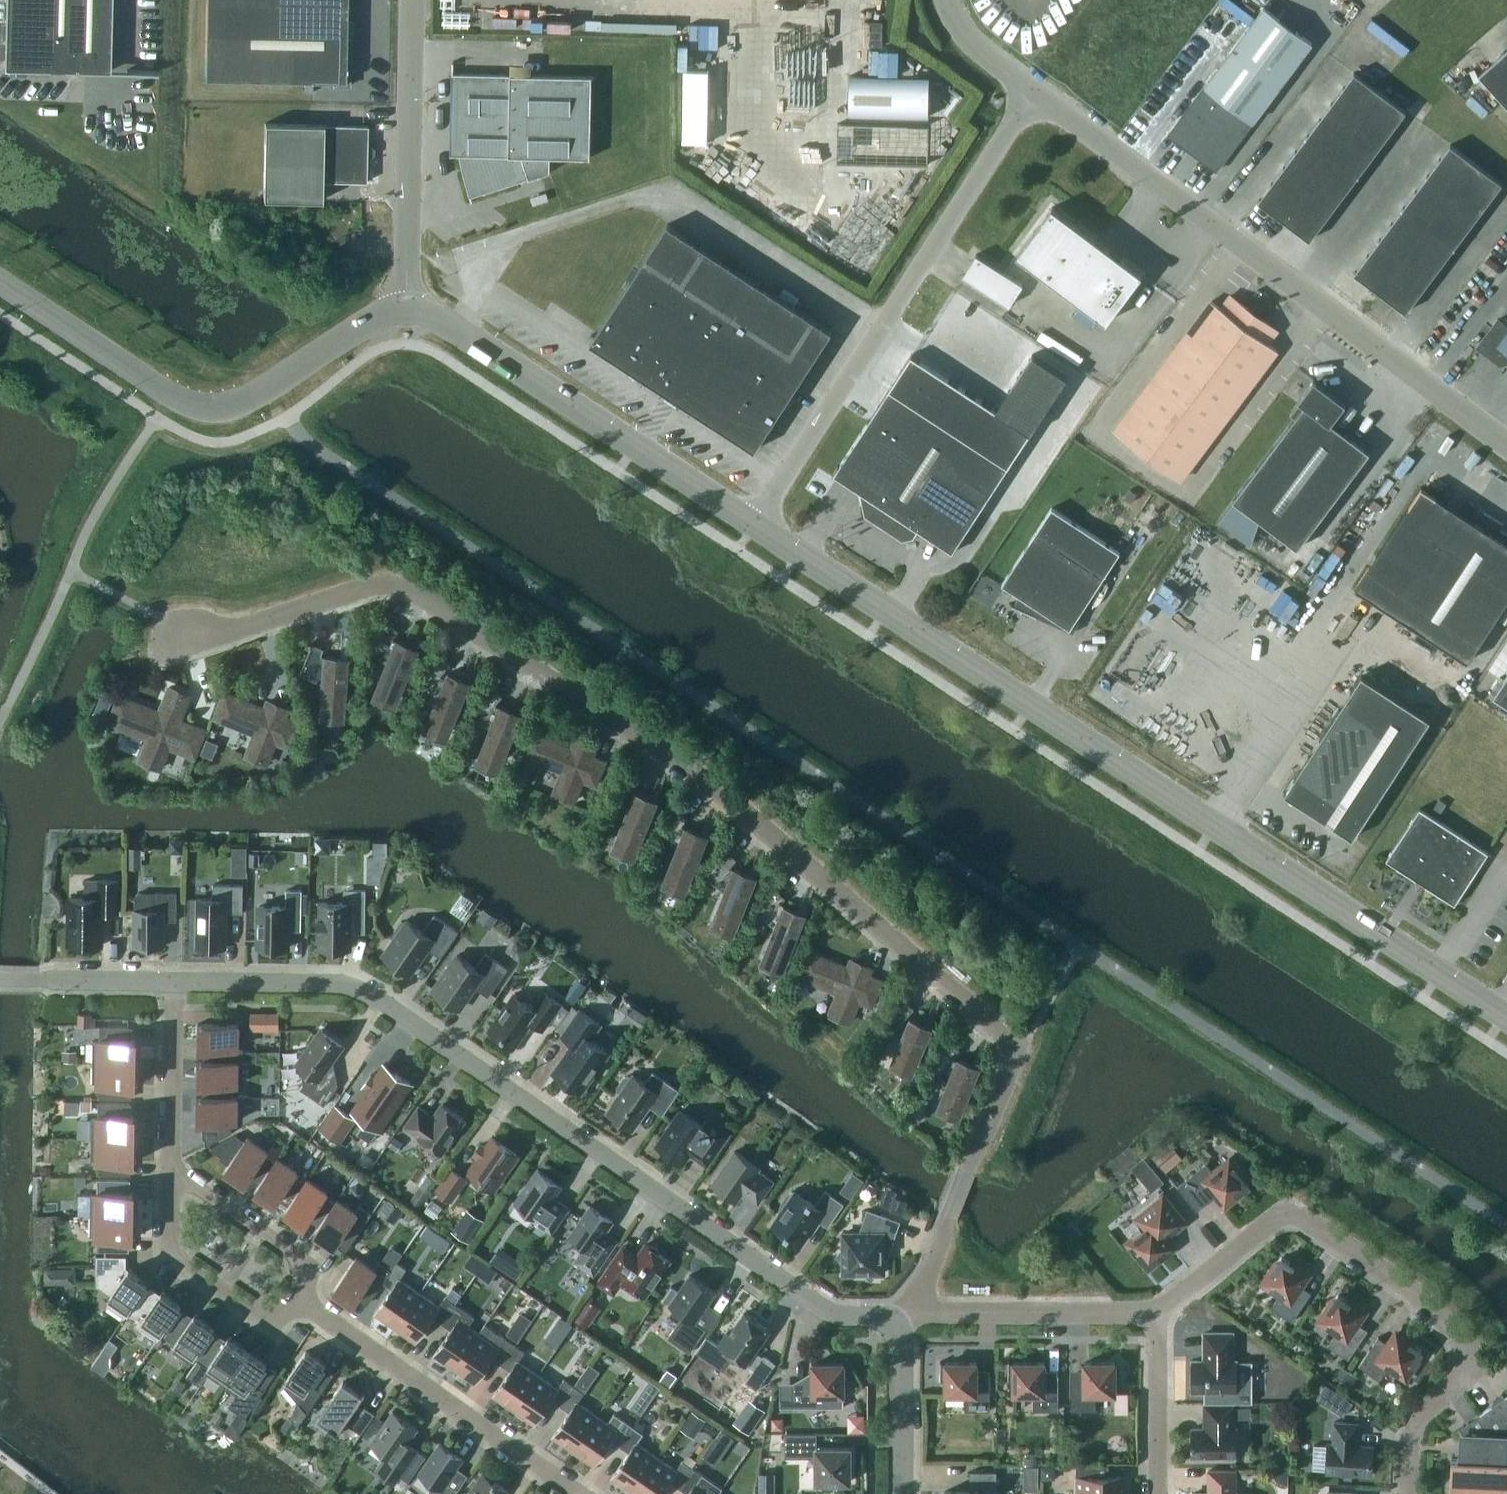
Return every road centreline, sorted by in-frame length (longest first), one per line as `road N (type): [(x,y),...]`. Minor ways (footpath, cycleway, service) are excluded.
road 1 (residential): [(894,1325),(920,1289),(1017,1049),(710,781),(395,584),(200,643)]
road 2 (tertiary): [(756,524),(1506,1017)]
road 3 (residential): [(894,1325),(838,1318),(374,998),(341,986),(178,986)]
road 4 (unclassified): [(1506,445),(1037,95)]
road 5 (residential): [(1410,1493),(1414,1433),(1477,1365),(1451,1321),(1289,1207),(1159,1318)]
road 6 (unclassified): [(756,524),(1037,95)]
road 7 (tertiary): [(406,305),(437,315),(756,524)]
road 8 (residential): [(577,1493),(292,1297)]
road 9 (tertiary): [(406,305),(412,0)]
road 10 (residential): [(1159,1318),(928,1315),(894,1325)]
road 11 (tertiary): [(176,399),(209,410),(245,403),(377,315),(406,305)]
road 12 (residential): [(292,1297),(268,1324),(171,1247),(171,1169)]
road 13 (tertiary): [(176,399),(0,282)]
road 14 (residential): [(292,1297),(307,1267),(171,1169)]
road 15 (residential): [(171,1169),(178,986)]
road 16 (residential): [(1160,1493),(1159,1318)]
road 17 (unclassified): [(906,1493),(907,1340),(894,1325)]
road 18 (residential): [(178,986),(39,980)]
road 19 (unclassified): [(1037,95),(961,34),(952,0)]

